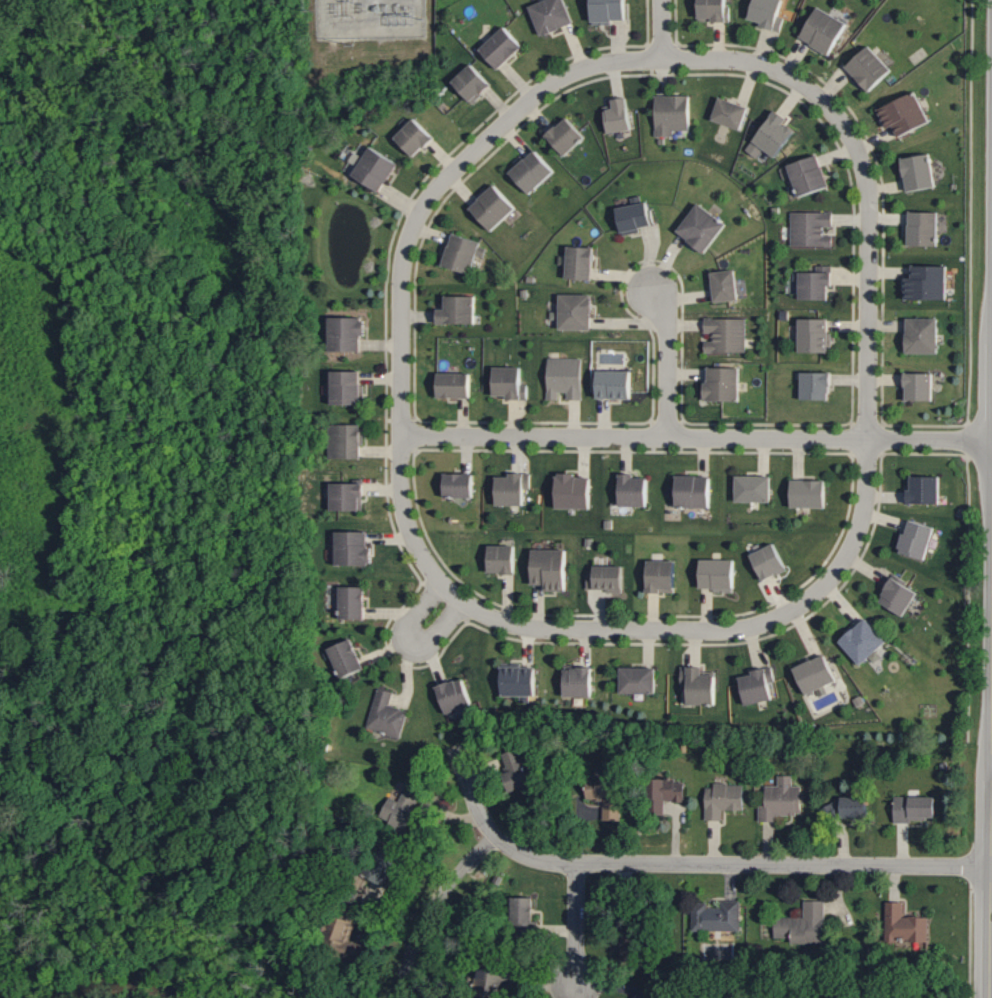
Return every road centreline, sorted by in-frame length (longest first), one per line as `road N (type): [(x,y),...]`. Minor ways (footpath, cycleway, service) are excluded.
road 1 (residential): [(869,440),(864,159),(834,111),(789,77),(750,63),(675,58),(590,62),(555,79),(438,185),(408,243),(400,301),(402,438)]
road 2 (residential): [(402,438),(403,514),(412,541),(468,608),(538,632),(666,634),(731,634),(808,605),(845,562),(863,514),(869,440)]
road 3 (residential): [(991,866),(537,861),(488,827),(455,748)]
road 4 (residential): [(402,438),(991,437)]
road 5 (tertiary): [(990,997),(991,816)]
road 6 (residential): [(650,292),(672,326),(668,439)]
road 7 (residential): [(439,582),(409,637),(432,639),(461,602)]

